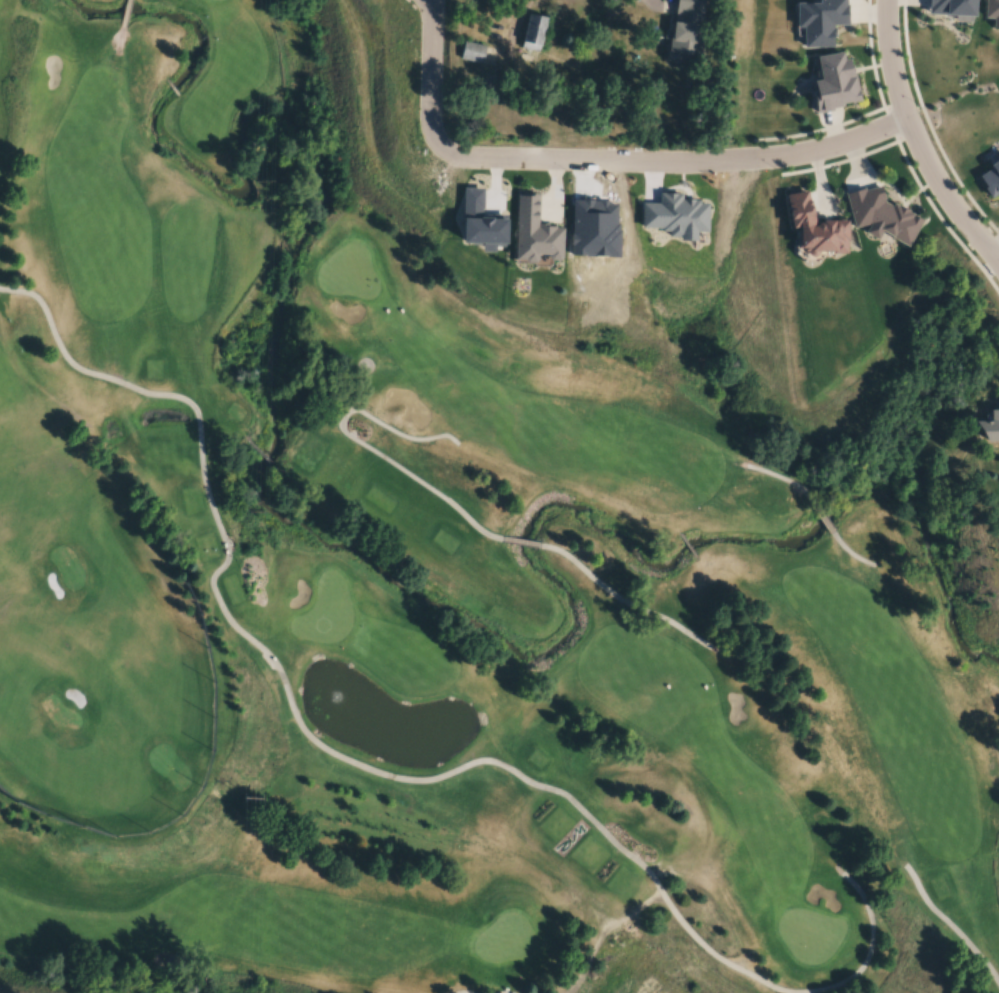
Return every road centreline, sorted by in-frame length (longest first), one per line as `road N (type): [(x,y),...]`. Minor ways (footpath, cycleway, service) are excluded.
road 1 (residential): [(426,0),(424,120),(428,144),(453,167),(757,163),(830,150),(906,119)]
road 2 (residential): [(886,0),(887,51),(906,119),(937,178),(998,256)]

